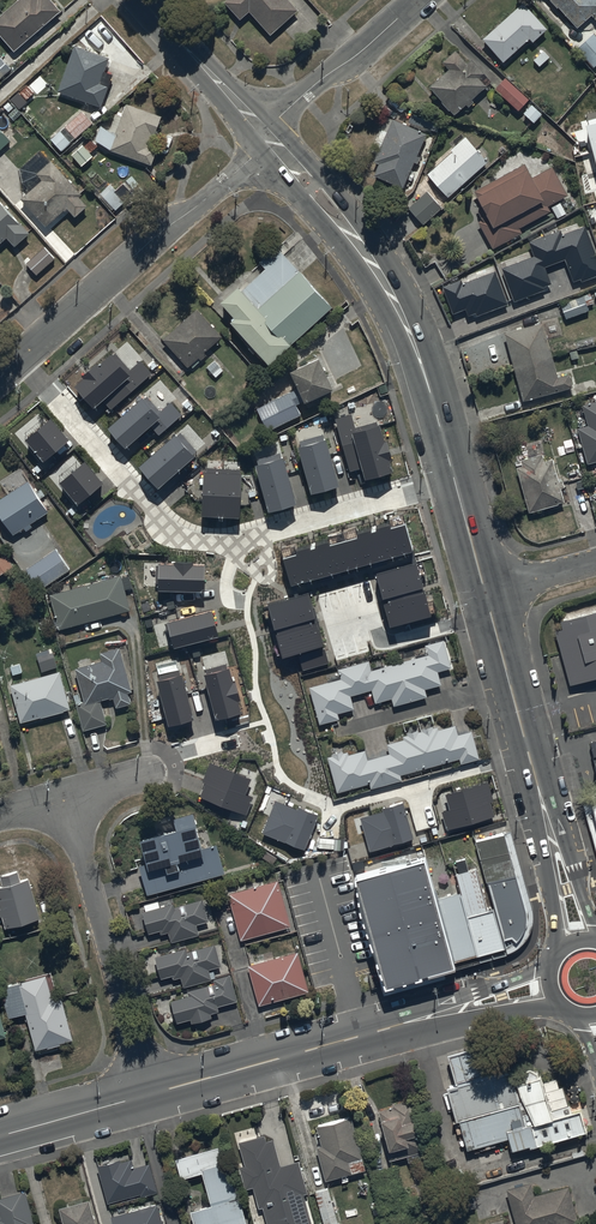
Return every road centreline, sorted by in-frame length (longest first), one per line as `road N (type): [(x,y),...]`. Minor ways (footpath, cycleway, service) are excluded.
road 1 (tertiary): [(150,1094),(554,983)]
road 2 (tertiary): [(266,135),(343,223),(403,316),(457,480)]
road 3 (tertiary): [(487,592),(582,944)]
road 4 (tertiary): [(266,135),(247,163),(19,358)]
road 5 (residential): [(150,1094),(67,797)]
road 6 (residential): [(19,358),(171,533),(230,541)]
road 7 (residential): [(230,541),(457,480)]
road 8 (tertiary): [(418,0),(266,135)]
road 9 (tertiary): [(143,0),(266,135)]
road 10 (tertiary): [(0,1136),(150,1094)]

